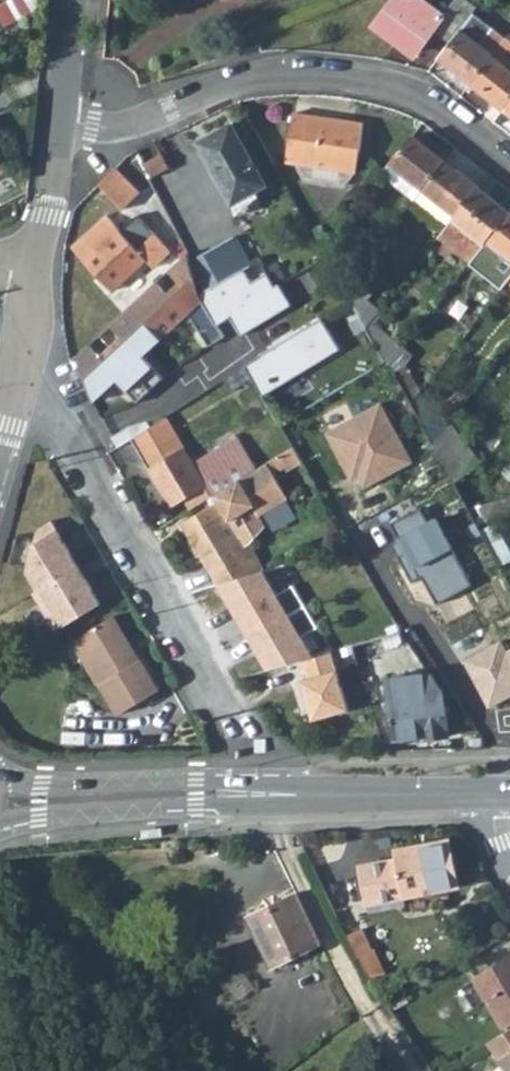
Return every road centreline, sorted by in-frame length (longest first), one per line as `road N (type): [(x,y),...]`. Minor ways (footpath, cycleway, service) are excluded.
road 1 (residential): [(509,163),(414,88),(341,72),(265,74),(133,124),(63,118)]
road 2 (tertiary): [(0,800),(475,791)]
road 3 (residential): [(233,720),(59,399),(17,371)]
road 4 (residential): [(35,280),(63,118)]

